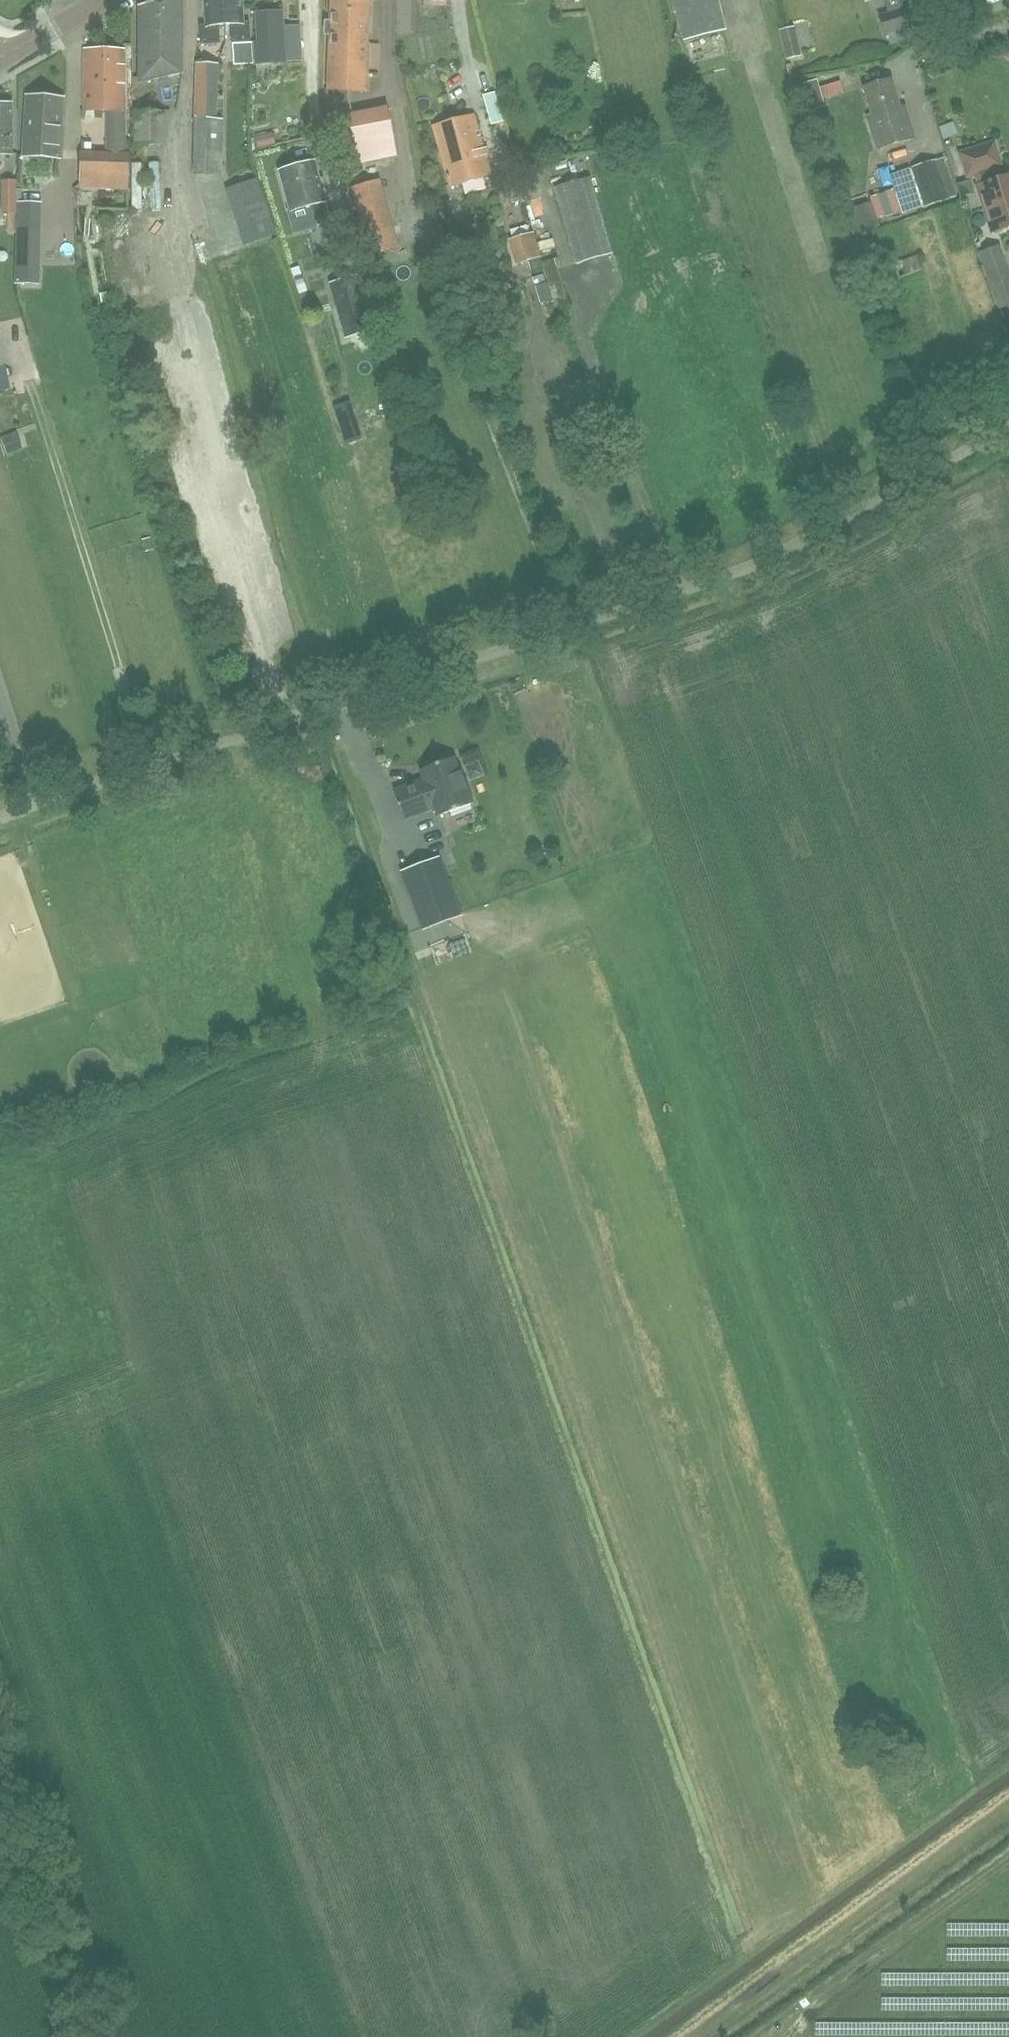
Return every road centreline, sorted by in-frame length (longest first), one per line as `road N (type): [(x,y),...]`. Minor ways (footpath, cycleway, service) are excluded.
road 1 (residential): [(0,815),(640,605),(770,554),(1008,425)]

